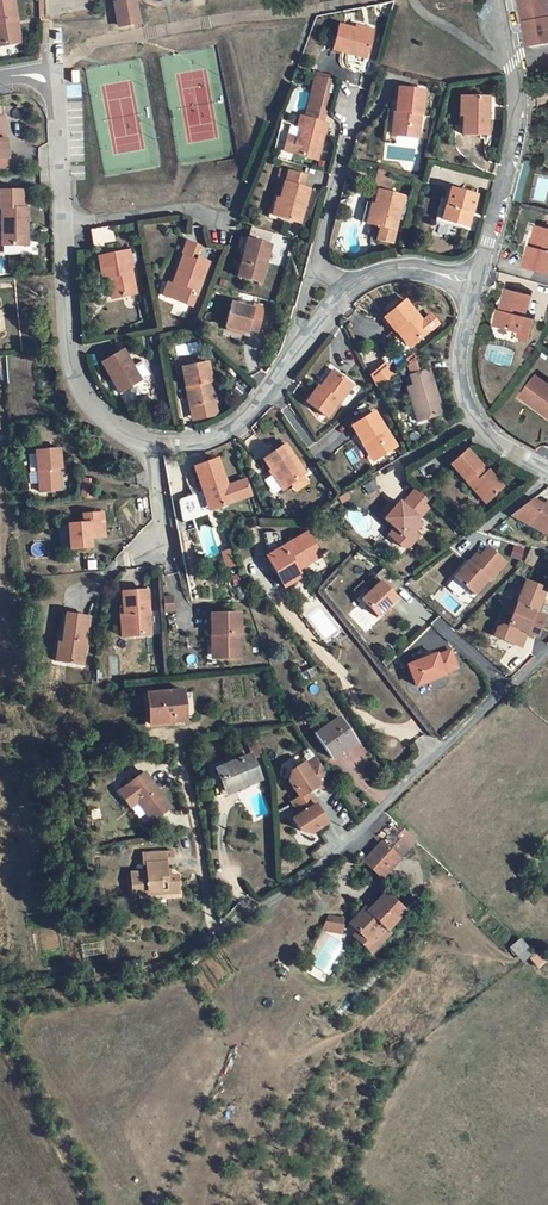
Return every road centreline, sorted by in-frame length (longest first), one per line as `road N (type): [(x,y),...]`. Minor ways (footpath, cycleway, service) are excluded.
road 1 (residential): [(547,649),(332,856),(216,940),(167,964)]
road 2 (unclassified): [(474,284),(513,133),(499,0)]
road 3 (residential): [(344,293),(251,412),(225,433),(200,442),(148,442)]
road 4 (residential): [(148,442),(96,416),(78,385),(60,228)]
road 5 (unclassified): [(547,472),(473,417),(458,351),(474,284)]
road 6 (residential): [(344,293),(317,264),(360,98)]
road 7 (track): [(178,737),(216,940)]
road 8 (residential): [(60,228),(53,77),(0,79)]
road 9 (residential): [(221,222),(184,210),(60,228)]
road 10 (residential): [(474,284),(395,270),(344,293)]
road 11 (residential): [(148,442),(164,540),(140,557)]

